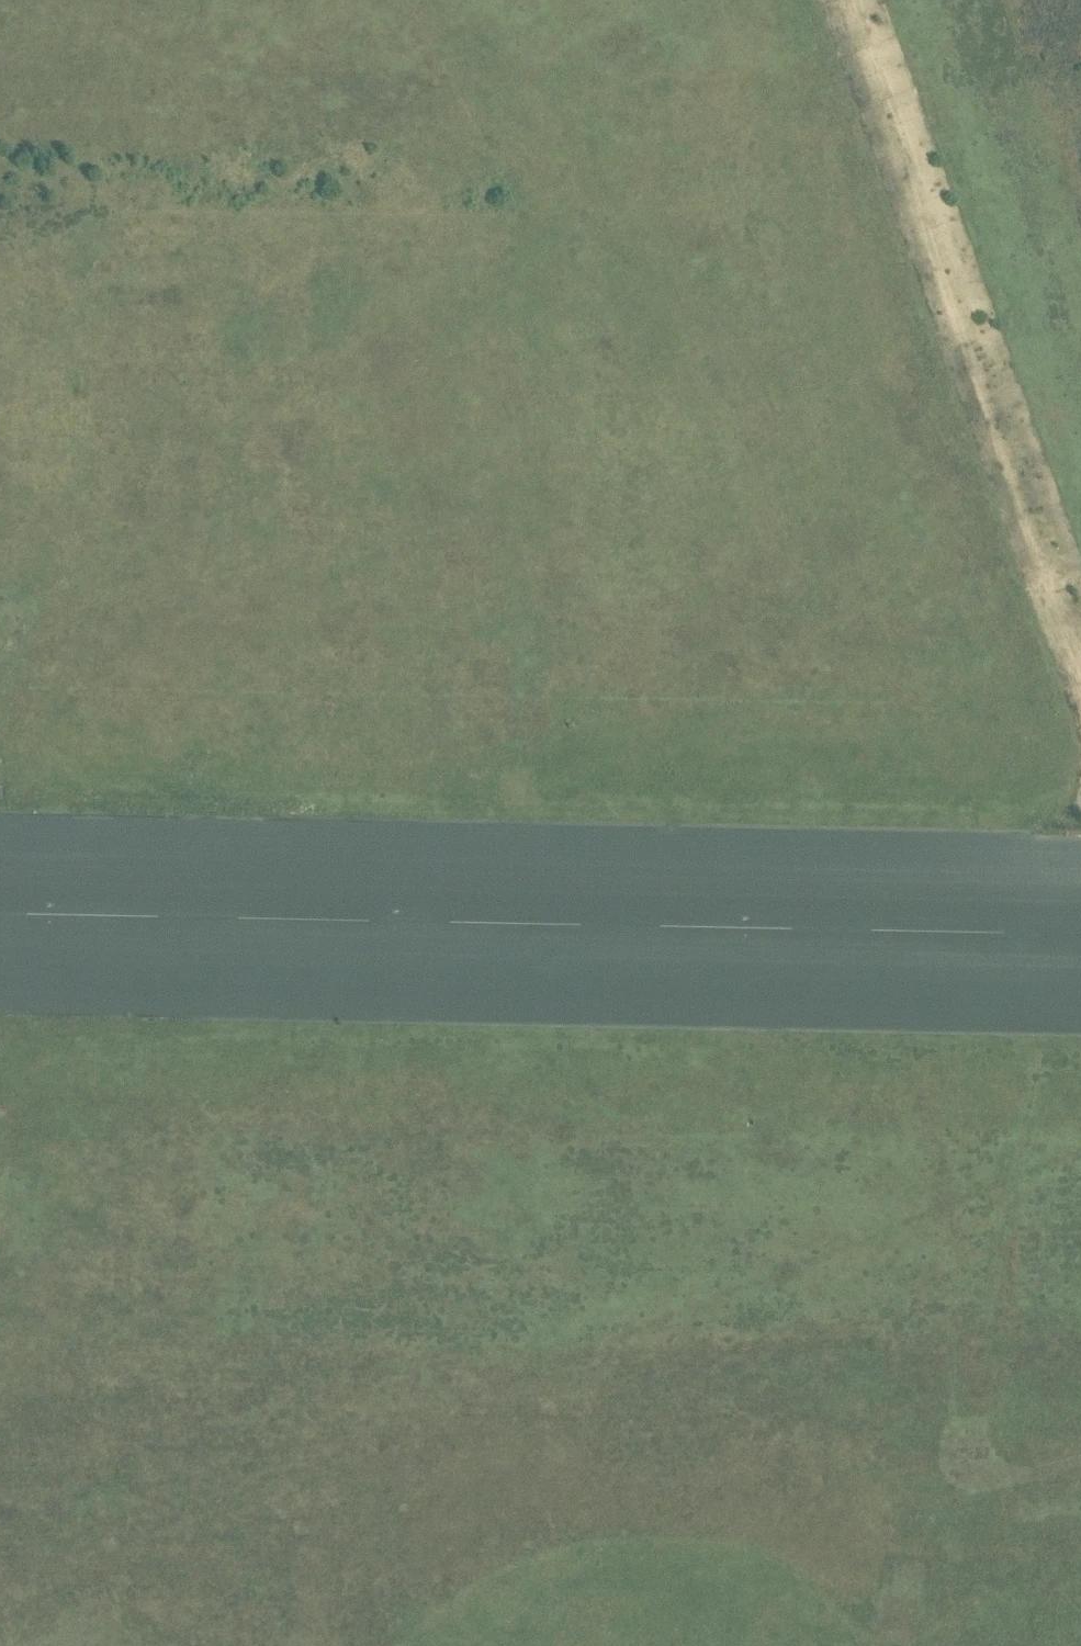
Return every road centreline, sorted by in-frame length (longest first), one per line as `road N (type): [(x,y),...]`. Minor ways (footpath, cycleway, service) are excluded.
road 1 (track): [(849,0),(1080,664)]

